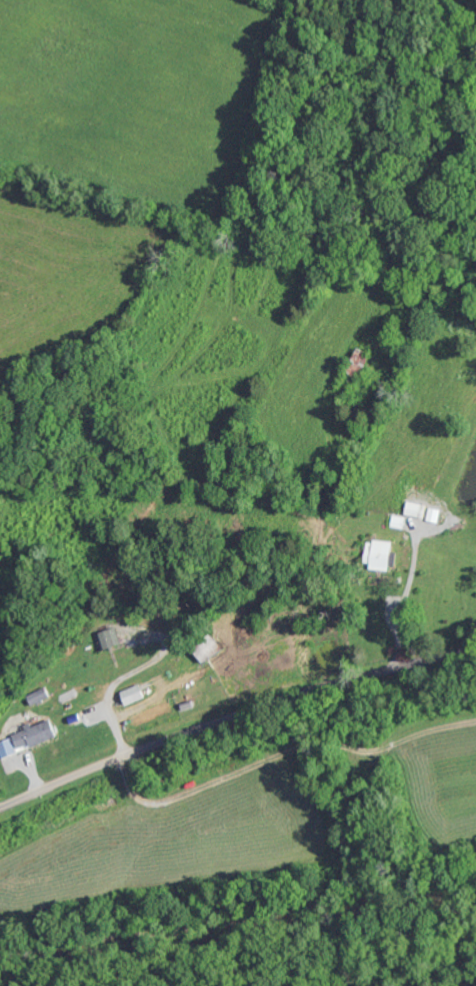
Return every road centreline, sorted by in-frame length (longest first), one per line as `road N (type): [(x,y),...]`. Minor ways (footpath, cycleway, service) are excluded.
road 1 (residential): [(0,808),(268,704),(475,650)]

